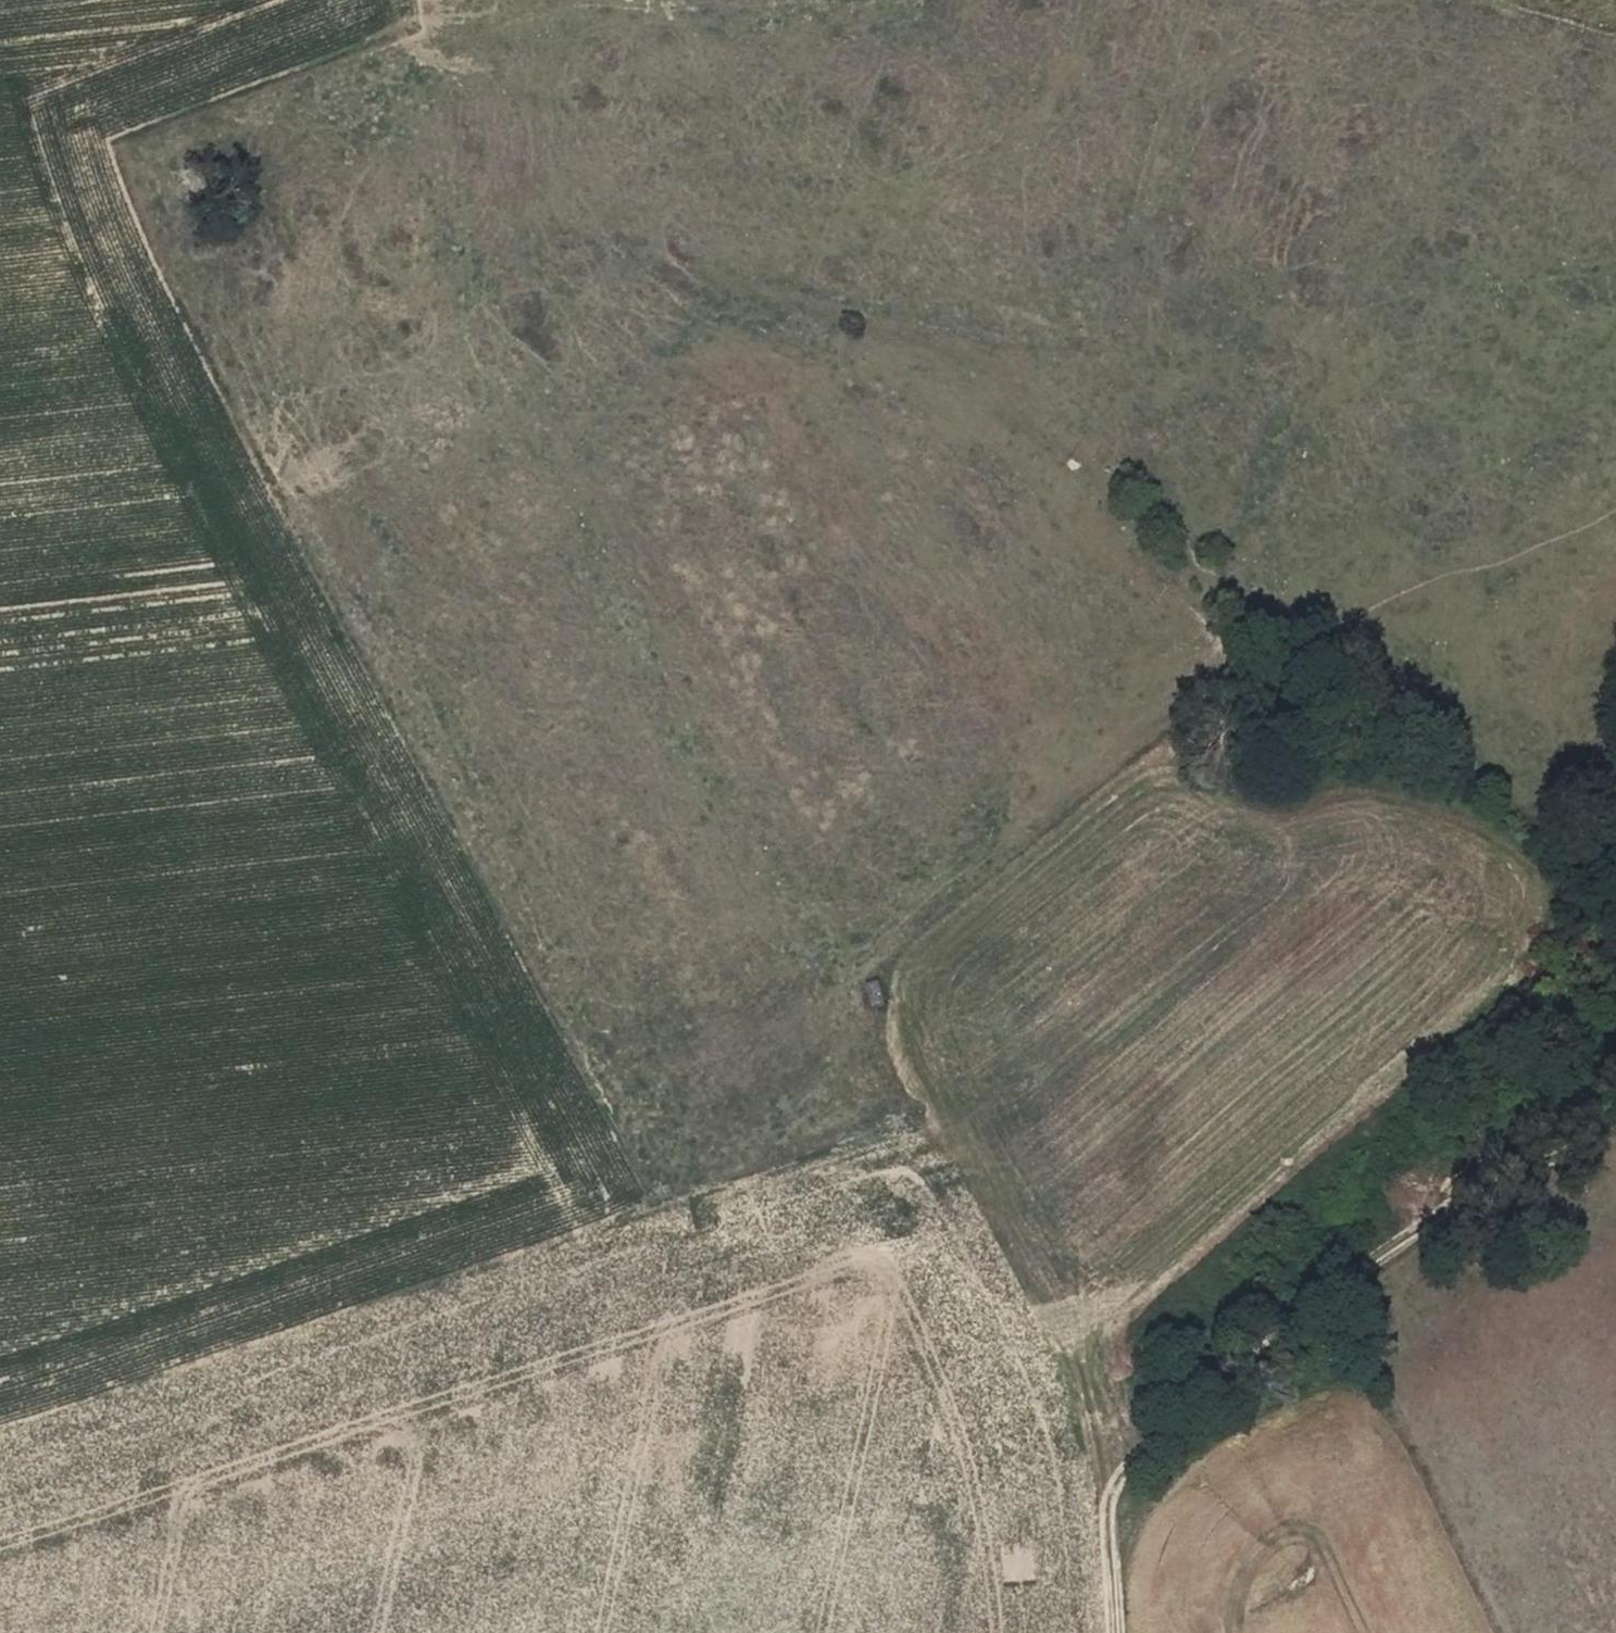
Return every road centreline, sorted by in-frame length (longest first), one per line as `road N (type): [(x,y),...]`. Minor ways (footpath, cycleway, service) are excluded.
road 1 (track): [(1615,1113),(1274,1323),(1160,1427),(1112,1484),(1115,1632)]

